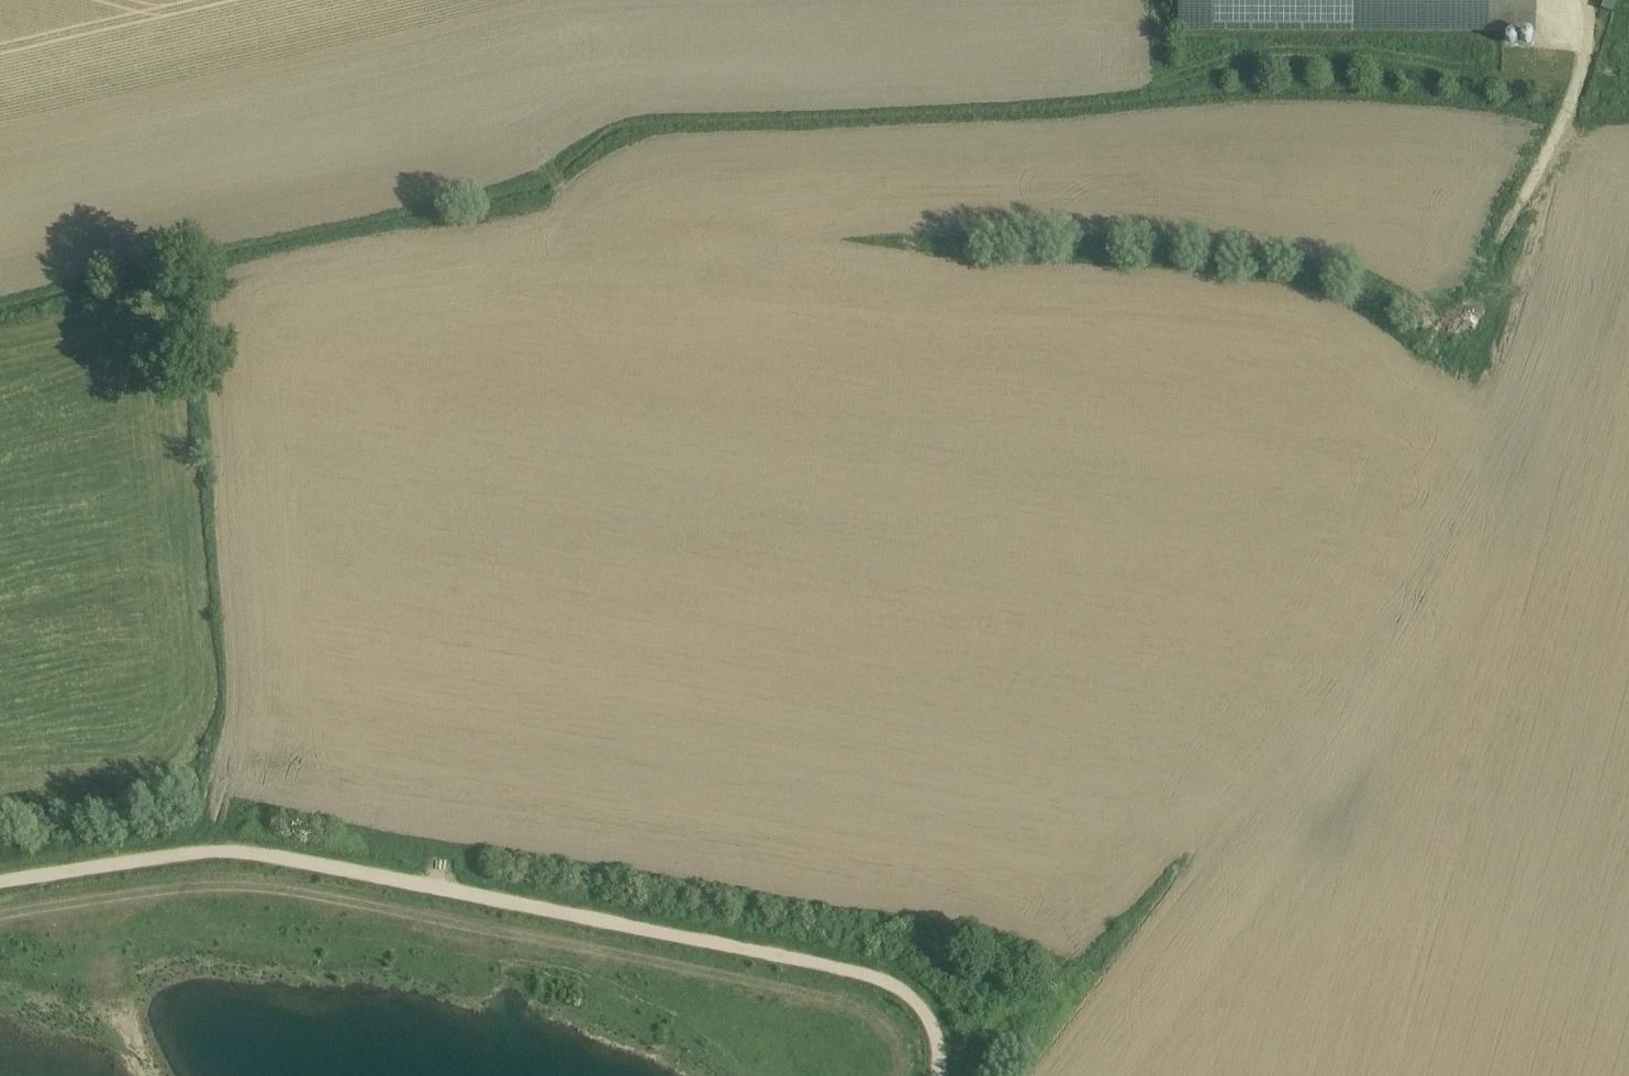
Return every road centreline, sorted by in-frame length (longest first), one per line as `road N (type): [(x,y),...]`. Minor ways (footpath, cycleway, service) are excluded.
road 1 (track): [(0,914),(189,884),(273,888),(840,1005),(890,1034),(902,1058),(897,1075)]
road 2 (track): [(1501,305),(1495,274),(1586,68),(1576,0)]

